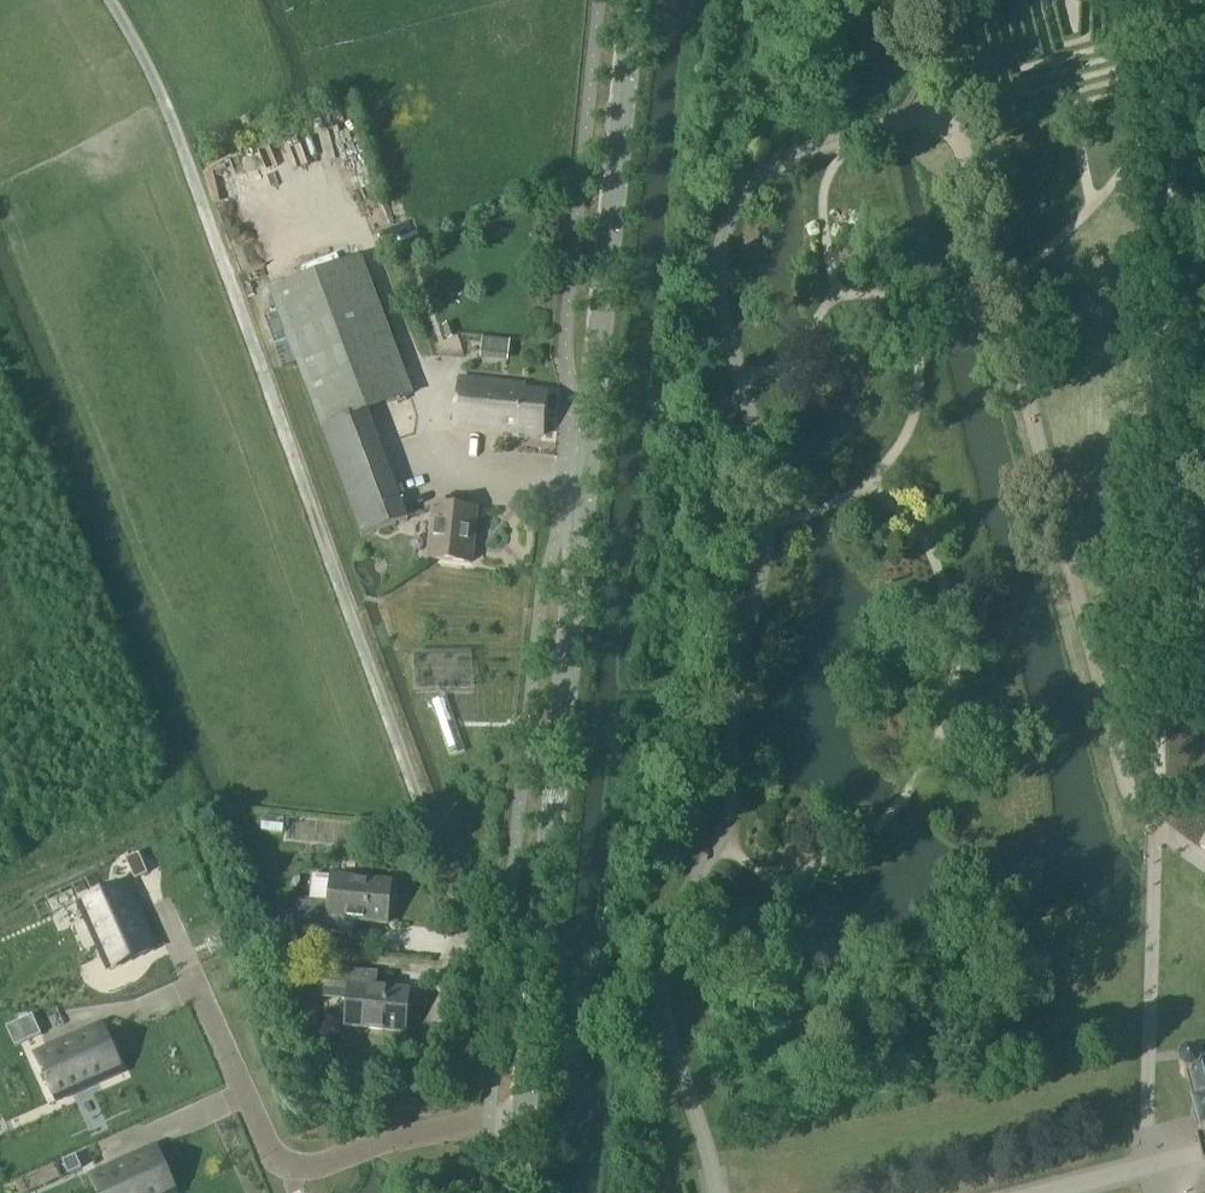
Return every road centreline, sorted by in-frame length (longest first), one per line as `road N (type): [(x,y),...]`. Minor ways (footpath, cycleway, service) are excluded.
road 1 (tertiary): [(514,1192),(631,0)]
road 2 (track): [(719,840),(729,813),(732,737),(771,488),(720,316),(722,244),(746,185),(810,148),(852,135)]
road 3 (track): [(1170,104),(1154,830)]
road 4 (track): [(1000,297),(1123,782),(1154,830)]
road 5 (track): [(713,1192),(658,997),(673,913),(719,840)]
road 6 (track): [(952,111),(1000,297)]
road 7 (track): [(1091,207),(1170,104)]
road 8 (track): [(1000,297),(1091,207)]

